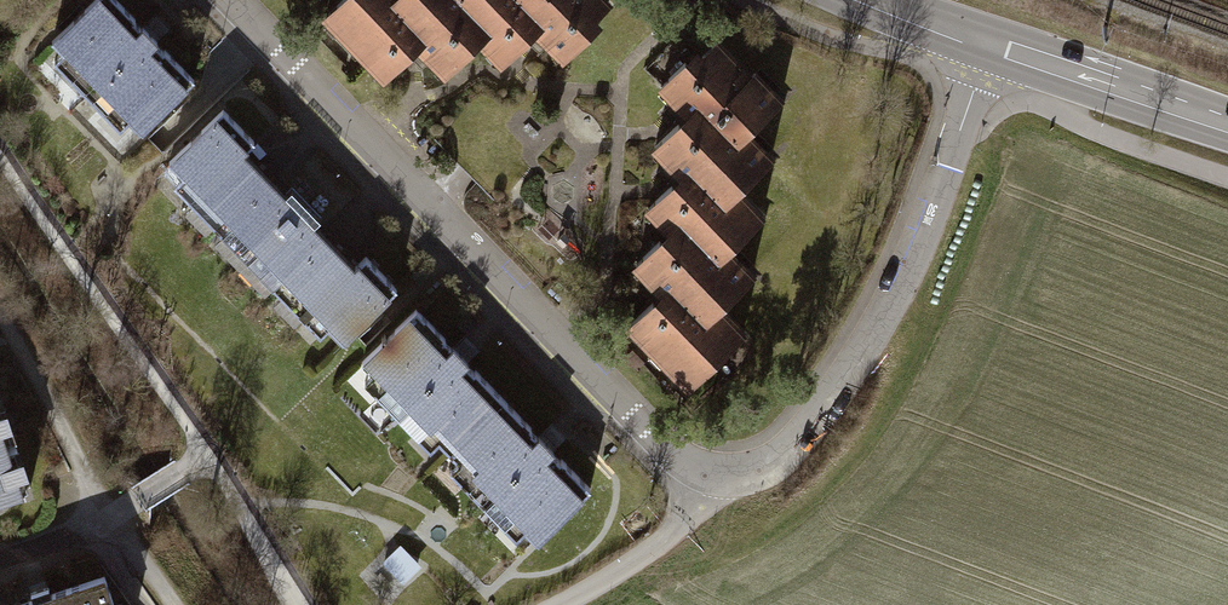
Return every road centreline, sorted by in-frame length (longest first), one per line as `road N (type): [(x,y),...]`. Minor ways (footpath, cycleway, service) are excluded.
road 1 (residential): [(230,0),(672,452),(726,474),(760,468),(789,449),(870,337),(926,224),(989,46)]
road 2 (secondary): [(989,46),(1227,129)]
road 3 (track): [(113,517),(0,315)]
road 4 (secondary): [(867,0),(989,46)]
road 5 (residential): [(0,559),(113,517)]

